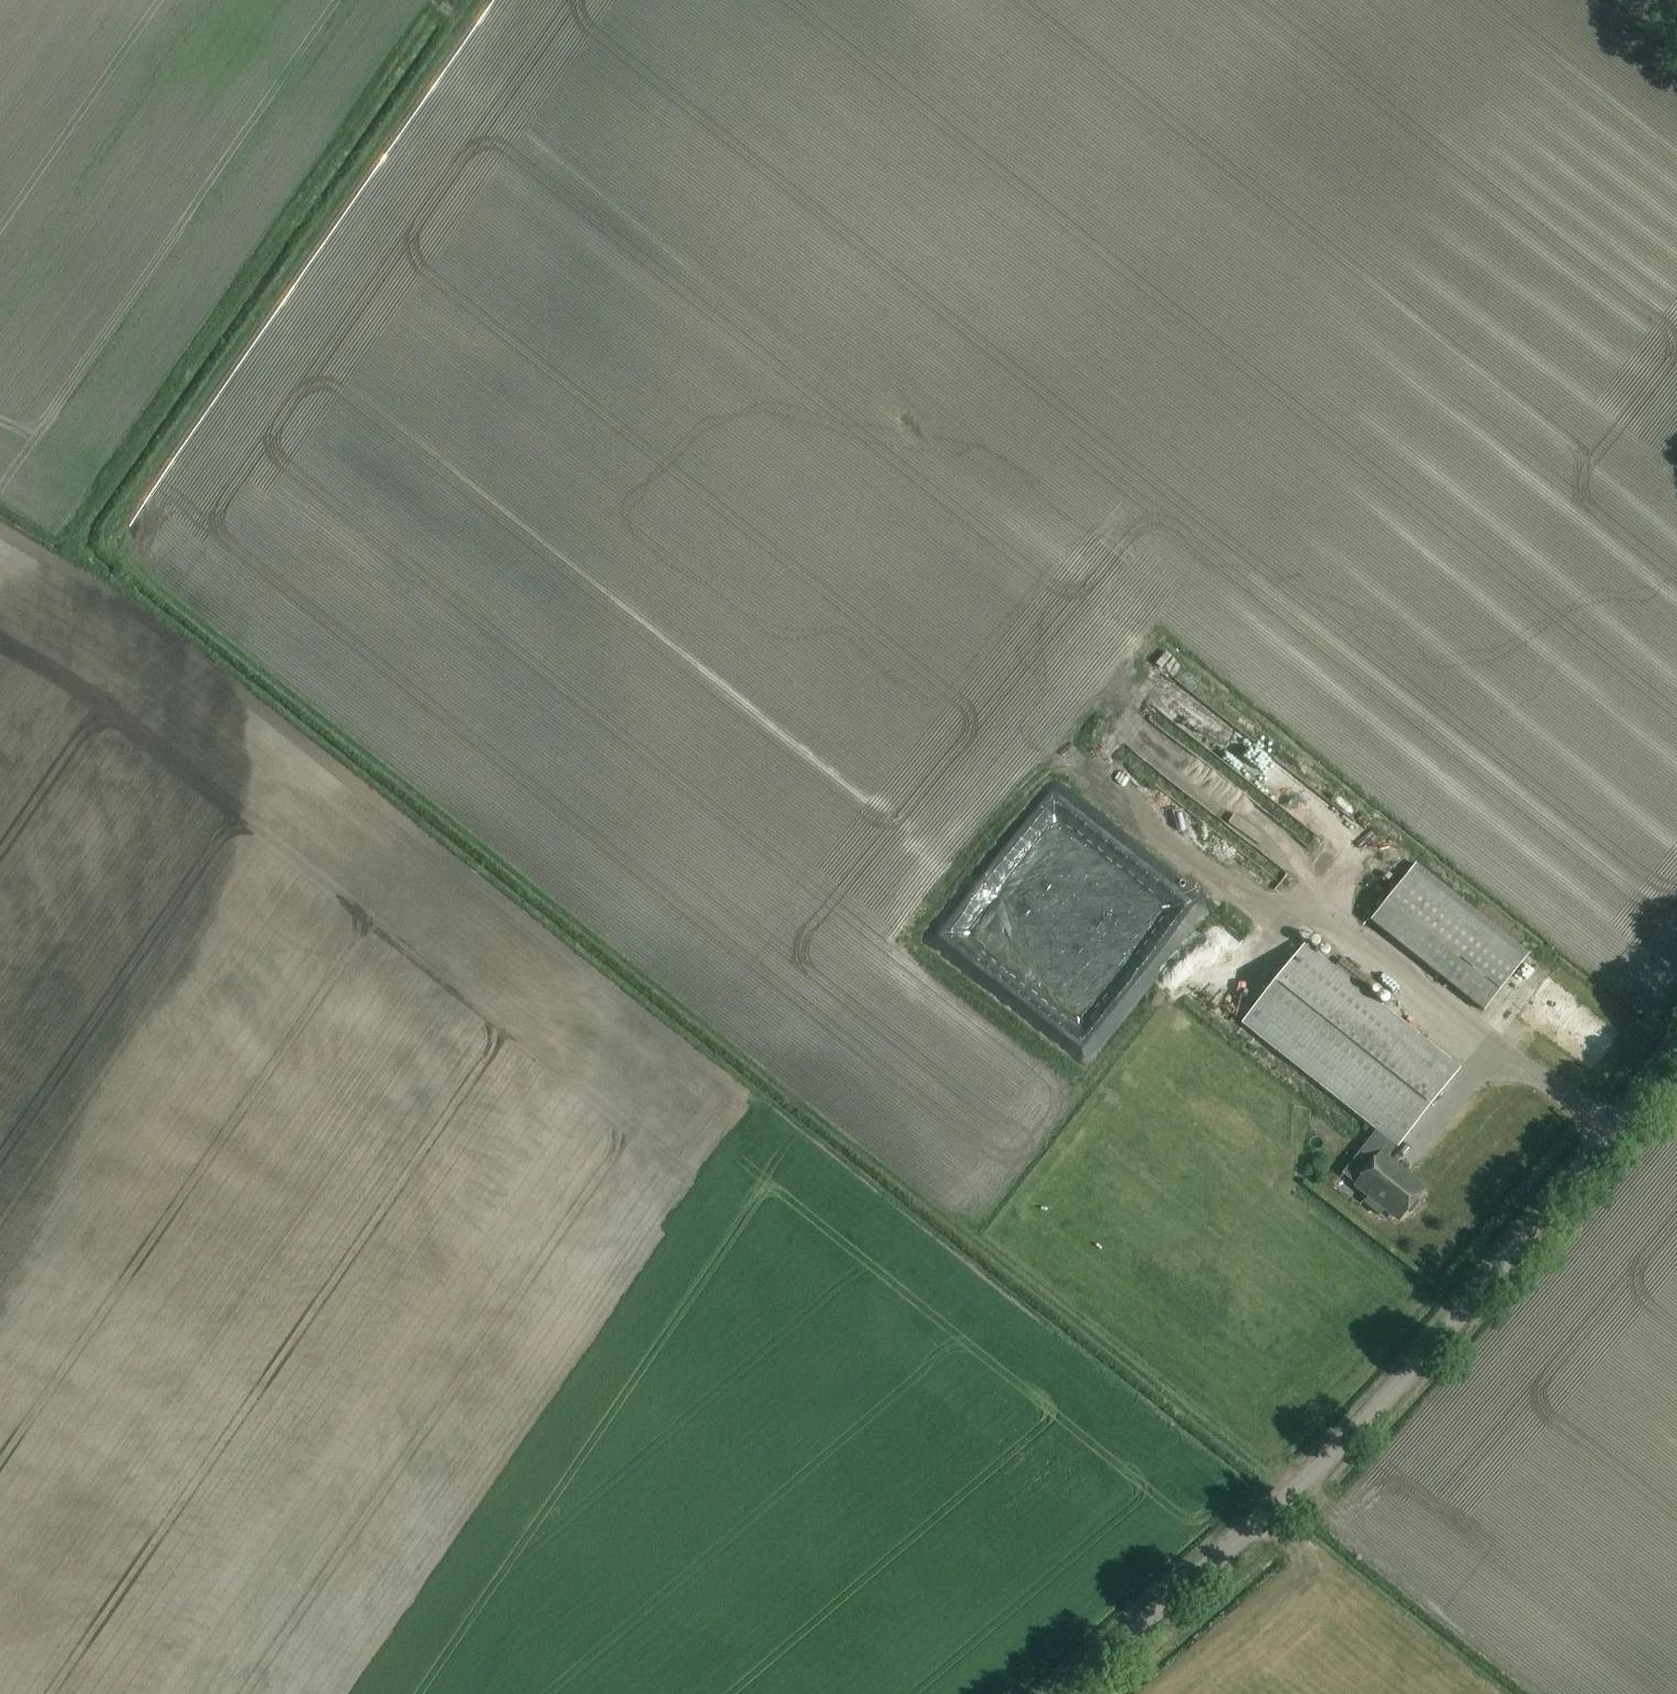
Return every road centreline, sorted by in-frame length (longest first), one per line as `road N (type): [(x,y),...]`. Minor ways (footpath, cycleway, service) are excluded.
road 1 (tertiary): [(1058,1693),(1312,1472),(1430,1347),(1676,1053)]

